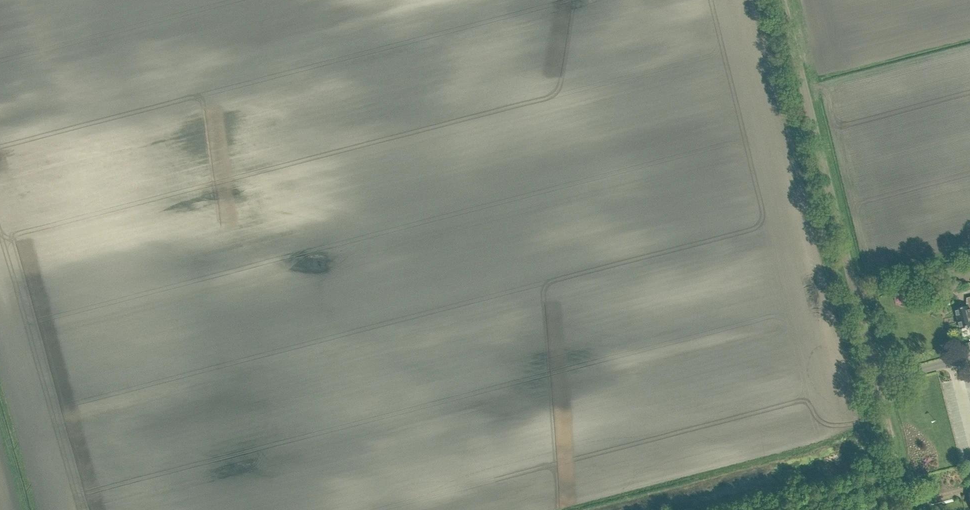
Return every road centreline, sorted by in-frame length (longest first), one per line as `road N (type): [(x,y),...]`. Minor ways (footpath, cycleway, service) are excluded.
road 1 (unclassified): [(910,509),(783,0)]

